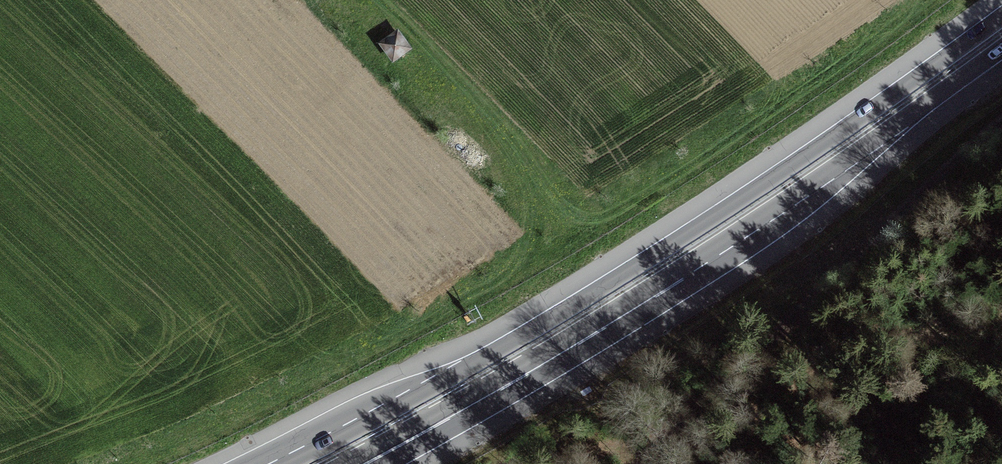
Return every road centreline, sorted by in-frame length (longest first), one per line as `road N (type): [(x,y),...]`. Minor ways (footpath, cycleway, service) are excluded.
road 1 (trunk): [(1001,19),(659,253),(289,463)]
road 2 (trunk): [(444,409),(674,275),(1001,51)]
road 3 (track): [(1001,121),(859,254),(662,463)]

